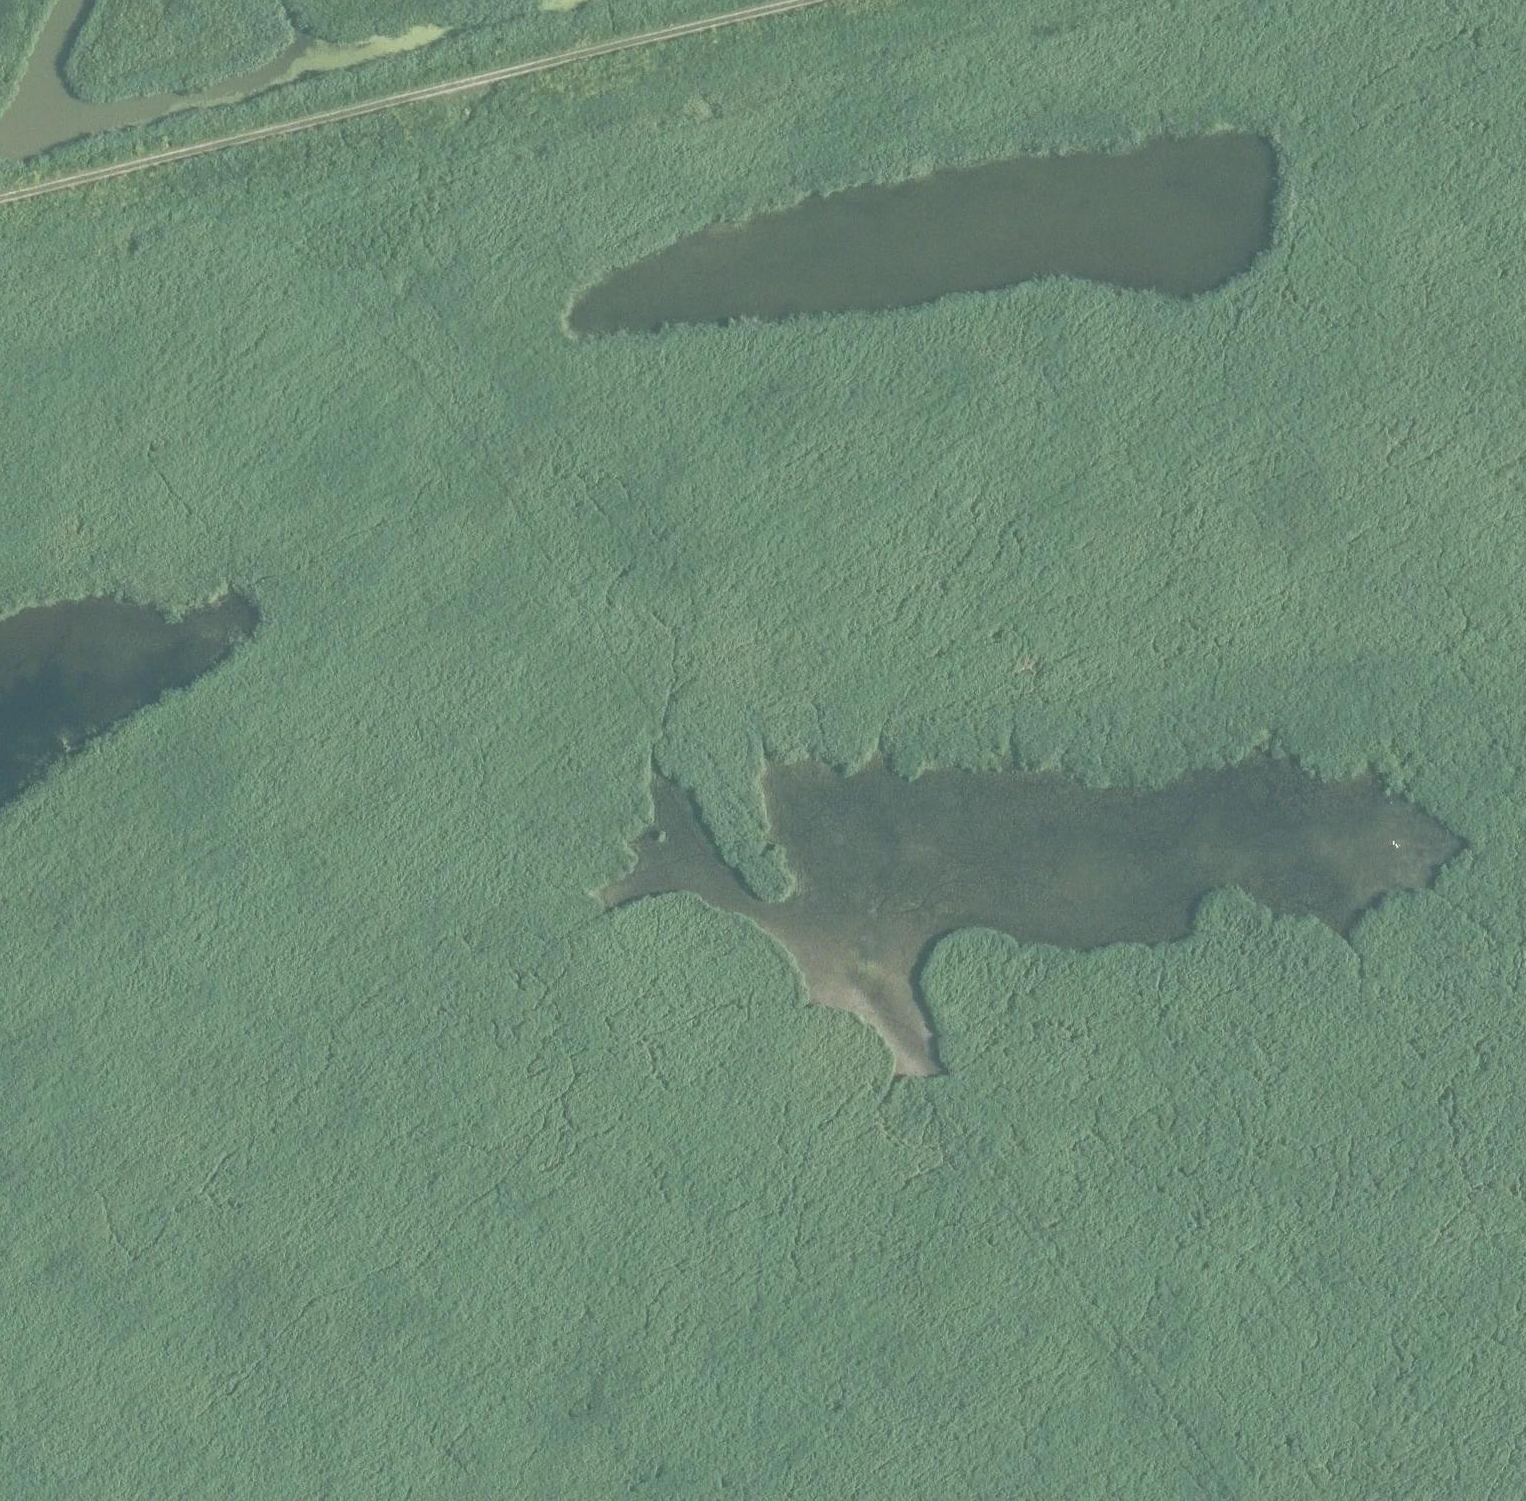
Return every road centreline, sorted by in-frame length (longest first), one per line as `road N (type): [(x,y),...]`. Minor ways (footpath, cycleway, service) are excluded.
road 1 (track): [(0,198),(823,0)]

